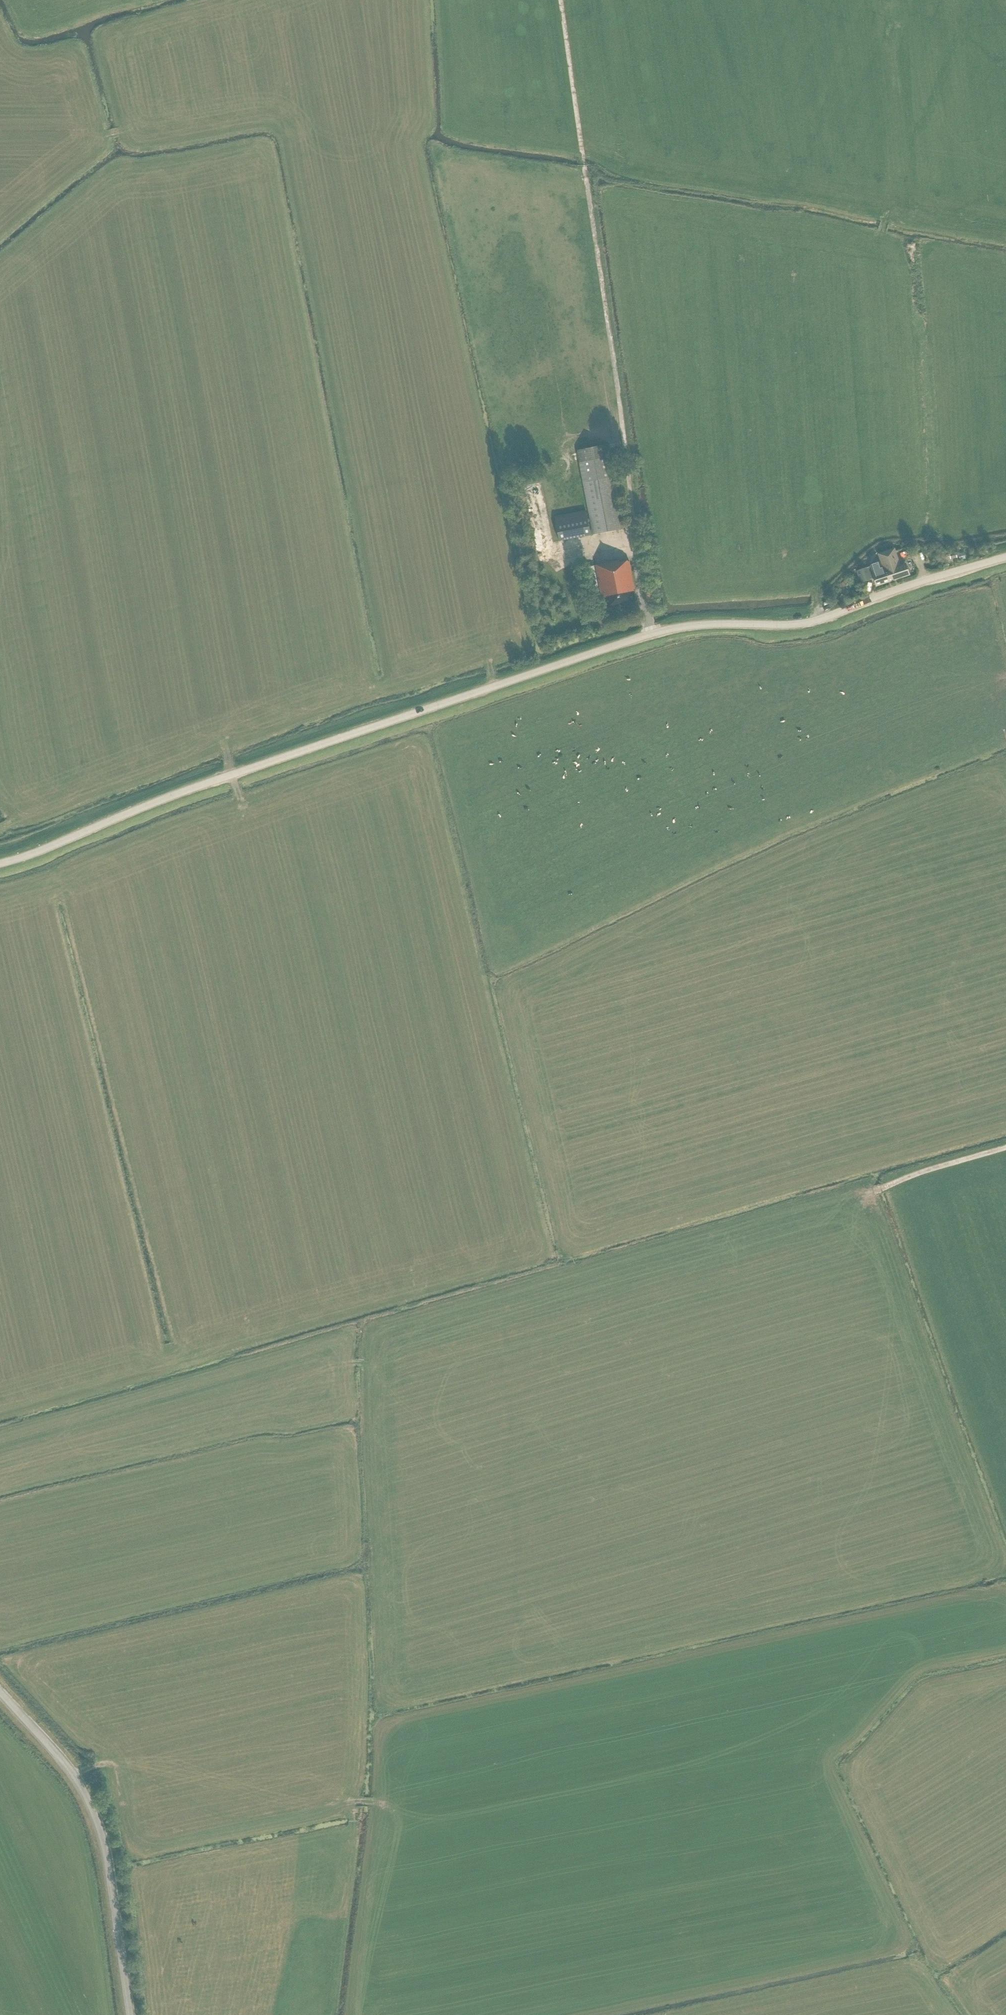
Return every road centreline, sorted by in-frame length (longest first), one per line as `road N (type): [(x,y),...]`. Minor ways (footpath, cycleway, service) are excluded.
road 1 (tertiary): [(0,864),(192,788),(652,634),(808,622),(1005,557)]
road 2 (tertiary): [(130,2014),(94,1812),(64,1763),(0,1692)]
road 3 (track): [(1005,1148),(873,1191)]

